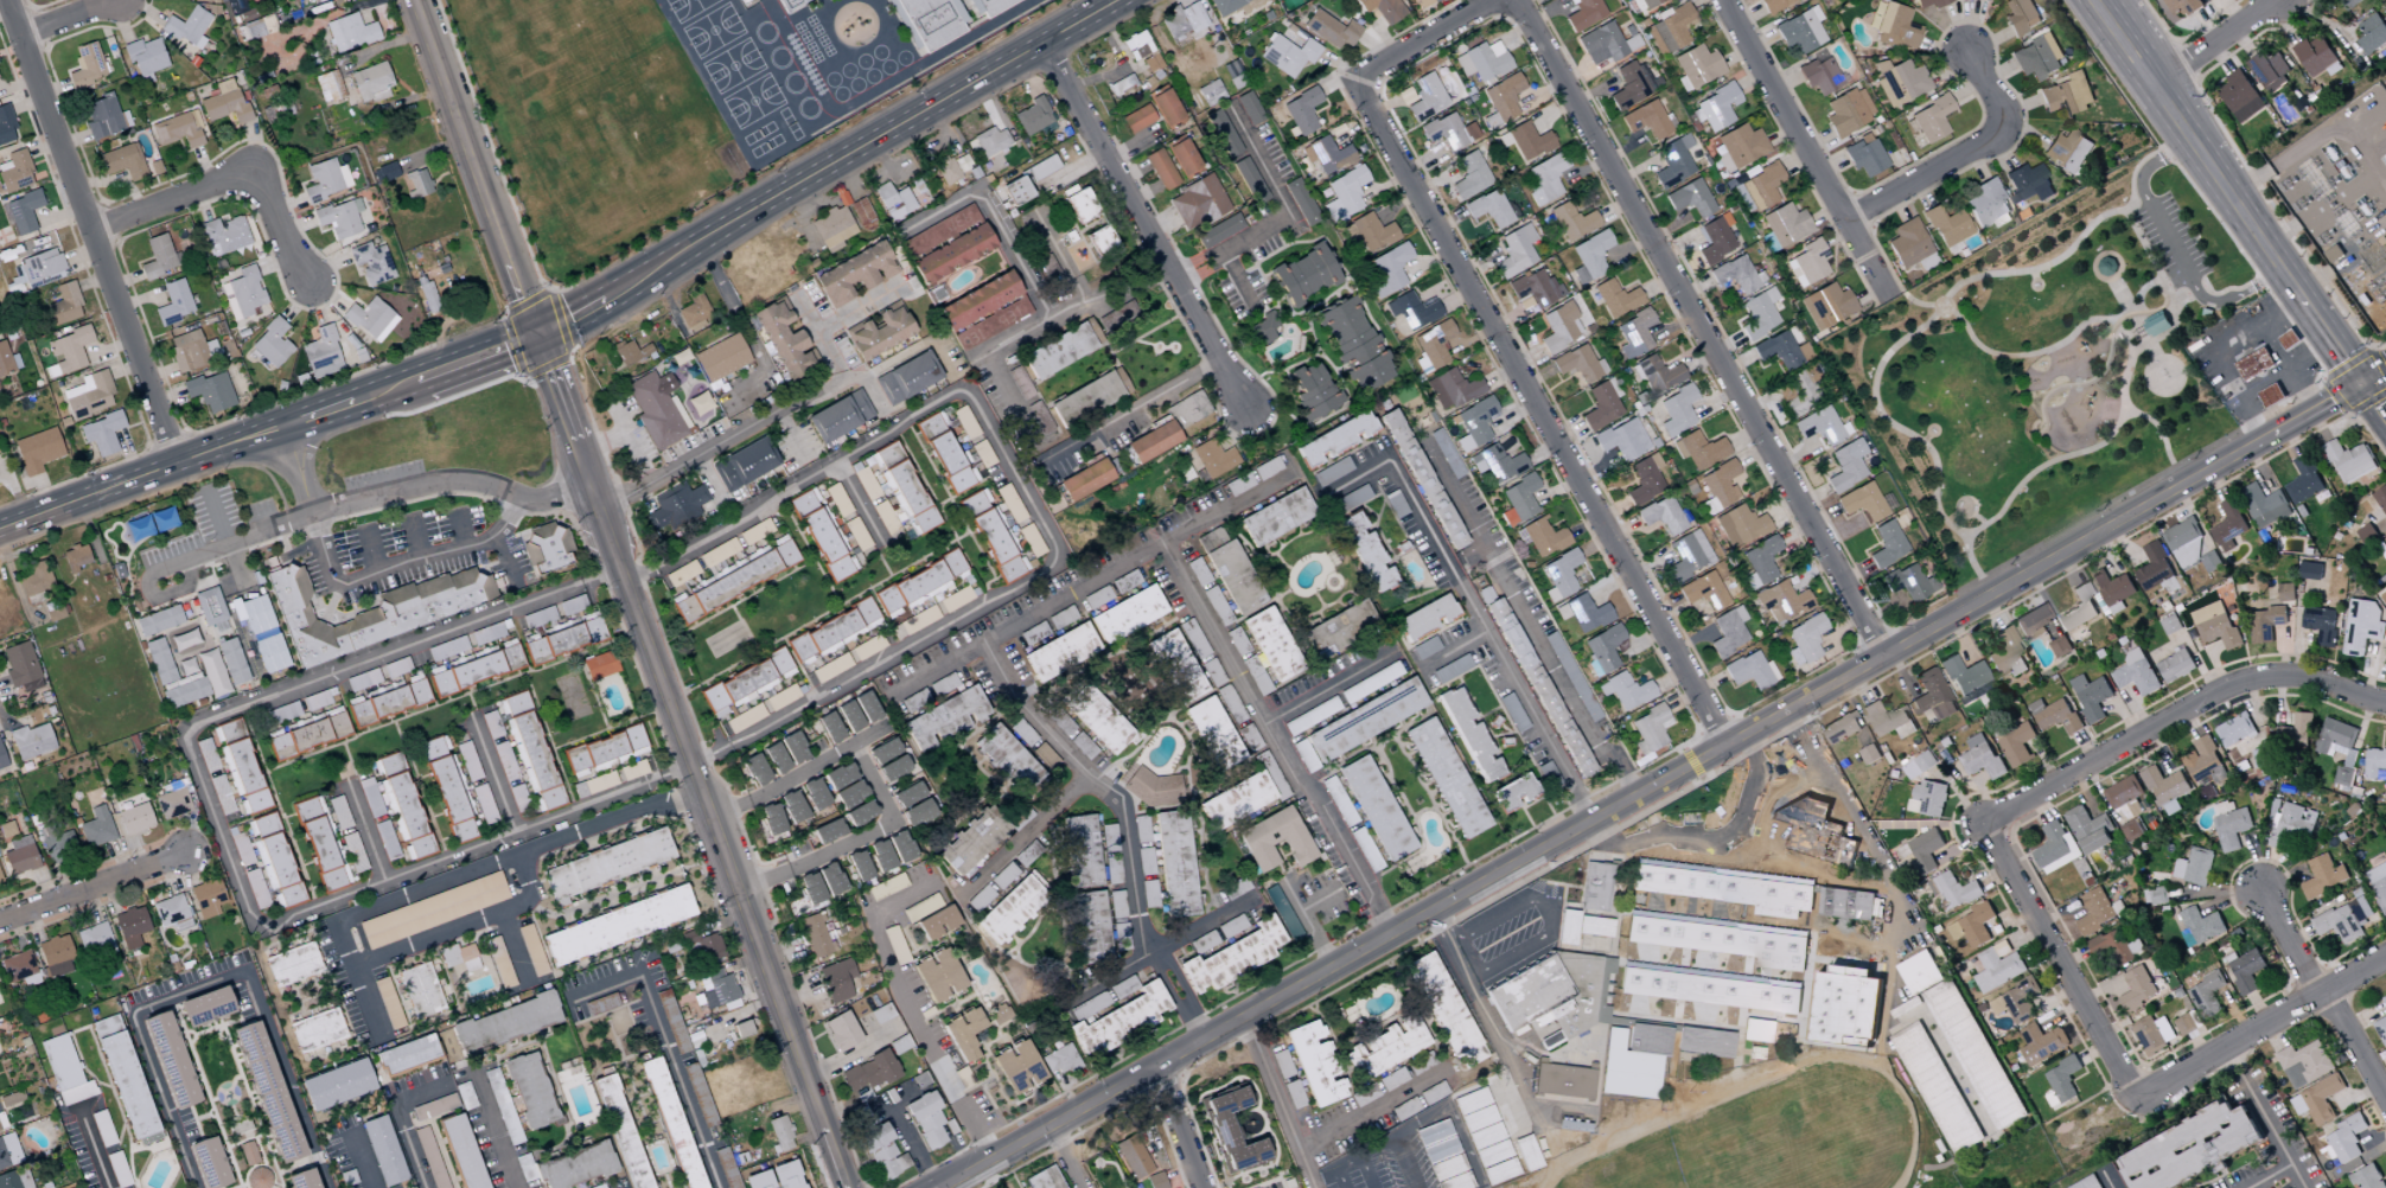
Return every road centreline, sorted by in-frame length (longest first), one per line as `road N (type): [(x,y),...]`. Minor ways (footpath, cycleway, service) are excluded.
road 1 (tertiary): [(939,1187),(2361,382)]
road 2 (residential): [(652,566),(951,395),(976,403),(1055,547),(1048,571),(728,745)]
road 3 (tertiary): [(534,333),(845,1187)]
road 4 (residential): [(1882,654),(1516,0)]
road 5 (residential): [(1725,743),(1363,97)]
road 6 (secondary): [(1115,0),(602,298)]
road 7 (residential): [(174,461),(5,0)]
road 8 (tertiary): [(2361,382),(2095,0)]
road 9 (residential): [(1983,822),(2232,683),(2286,673),(2385,701)]
road 10 (residential): [(1245,408),(1040,43)]
road 11 (residential): [(738,894),(894,822),(853,746),(709,815)]
road 12 (tertiary): [(412,0),(534,333)]
road 13 (residential): [(1886,295),(1722,0)]
road 14 (residential): [(2133,1094),(1983,822)]
road 15 (secondary): [(277,426),(0,527)]
road 16 (residential): [(2385,956),(2151,1093),(2133,1094)]
road 17 (residential): [(1843,218),(1996,136),(2002,109),(1966,52)]
road 18 (residential): [(2385,1097),(2260,888)]
road 19 (residential): [(0,920),(185,850)]
road 20 (residential): [(1363,97),(1364,79),(1508,0)]
road 21 (residential): [(94,231),(253,168)]
road 22 (residential): [(2154,84),(2274,0)]
road 23 (residential): [(253,168),(282,243),(310,282)]
road 24 (residential): [(1200,1187),(1156,1067)]
road 25 (secondary): [(534,333),(415,378)]

